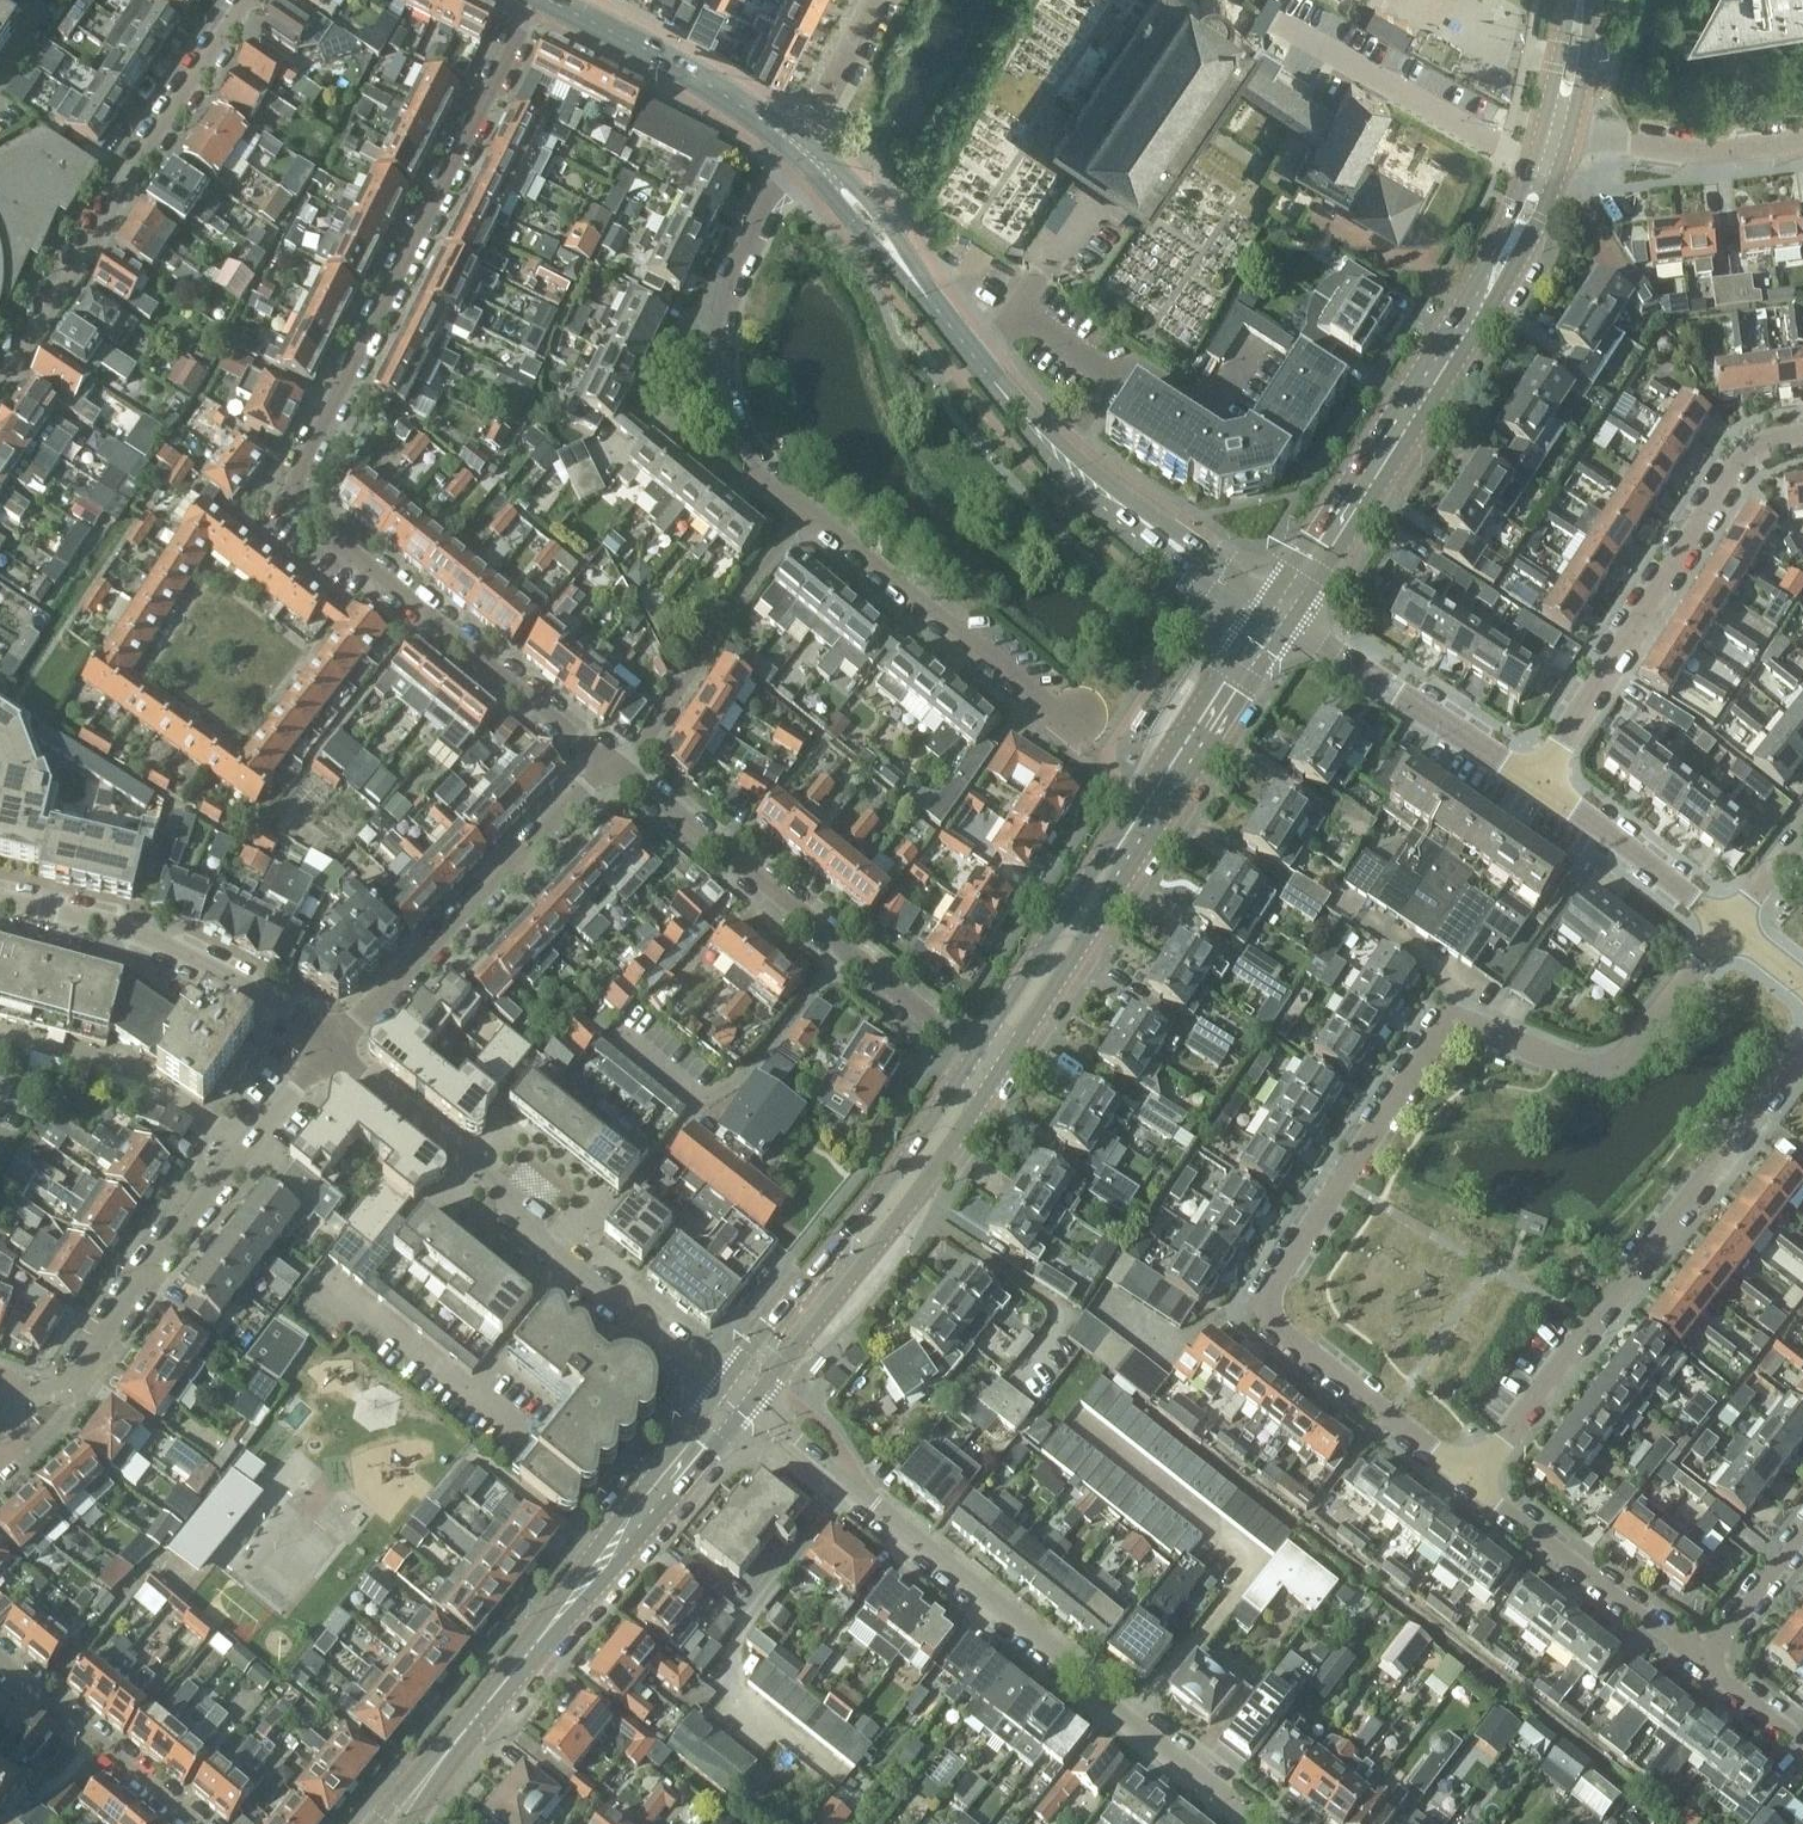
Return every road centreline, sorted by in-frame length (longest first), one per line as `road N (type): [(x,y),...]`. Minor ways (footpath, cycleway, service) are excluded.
road 1 (residential): [(609,769),(308,512),(293,488),(535,0)]
road 2 (residential): [(1730,929),(1627,1057),(1610,1066),(1585,1068),(1448,1020),(1271,1289),(1268,1310),(1279,1334),(1474,1479)]
road 3 (secondary): [(1277,609),(1066,463),(797,135)]
road 4 (tertiary): [(1260,1823),(728,1406)]
road 5 (secondary): [(1277,609),(1508,246),(1556,132)]
road 6 (residential): [(1474,1479),(1802,1055)]
road 7 (secondary): [(988,1060),(1277,609)]
road 8 (residential): [(728,1406),(676,1353),(532,1238),(519,1206),(336,1053)]
road 9 (secondary): [(409,1796),(728,1406)]
road 10 (residential): [(988,1060),(609,769)]
road 11 (residential): [(336,1053),(219,1183),(69,1386),(21,1388)]
road 12 (residential): [(0,385),(246,0)]
road 13 (residential): [(1537,777),(1750,451),(1802,443)]
road 14 (secondary): [(728,1406),(892,1202),(988,1060)]
road 15 (residential): [(802,515),(729,417),(710,333),(716,300),(797,135)]
road 16 (residential): [(336,1053),(609,769)]
road 17 (residential): [(336,1053),(308,1024),(151,939),(0,903)]
road 18 (residential): [(1078,713),(1058,709),(802,515)]
road 19 (residential): [(609,769),(802,515)]
road 20 (residential): [(1537,777),(1277,609)]
road 21 (residential): [(1699,1657),(1474,1479)]
road 22 (secondary): [(797,135),(552,0)]
road 23 (residential): [(0,1657),(199,1823)]
road 24 (residential): [(1556,132),(1699,151),(1802,138)]
road 25 (residential): [(1730,929),(1537,777)]
road 26 (residential): [(1699,1657),(1802,1529)]
road 27 (residential): [(797,135),(869,0)]
road 28 (secondary): [(1556,132),(1580,0)]
road 29 (residential): [(1802,1738),(1699,1657)]
road 30 (residential): [(1730,929),(1802,831)]

